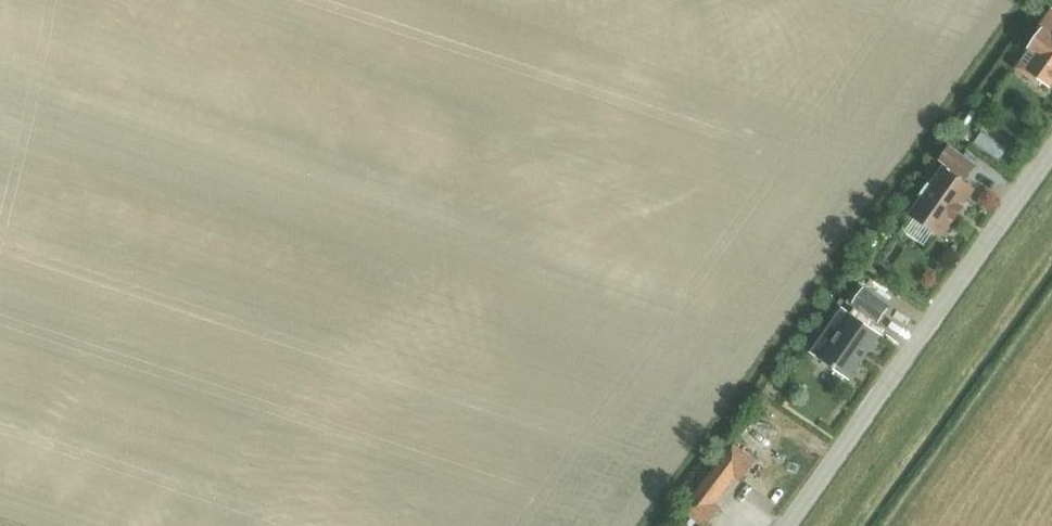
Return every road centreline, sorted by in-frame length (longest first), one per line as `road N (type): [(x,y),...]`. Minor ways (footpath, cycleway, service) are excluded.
road 1 (unclassified): [(784,525),(1051,149)]

